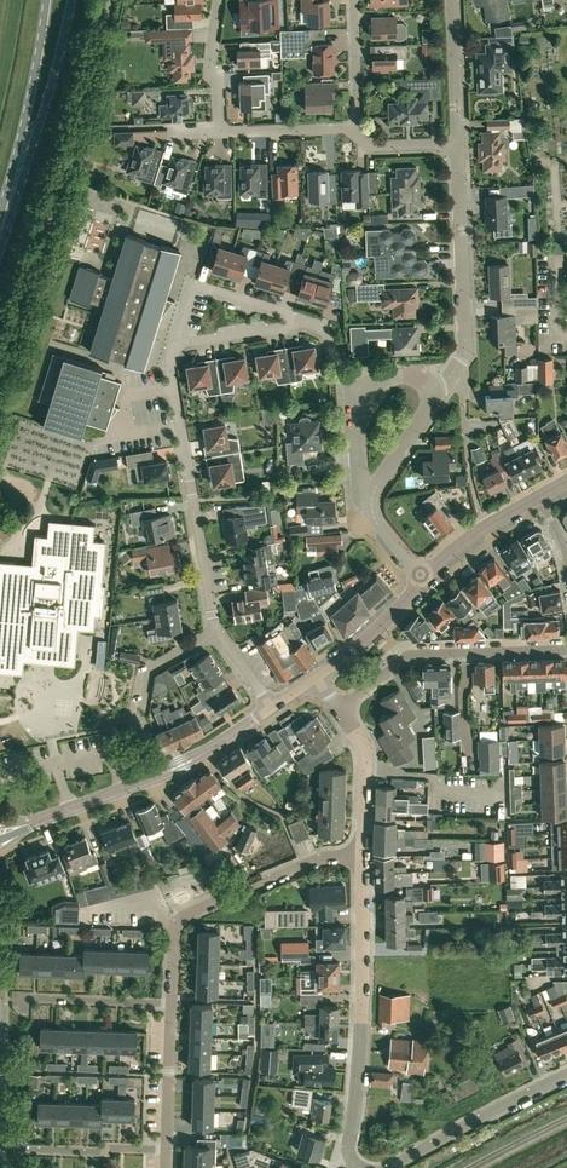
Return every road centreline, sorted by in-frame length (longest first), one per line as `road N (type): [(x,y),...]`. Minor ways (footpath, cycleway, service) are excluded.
road 1 (residential): [(167,1167),(178,930),(313,862),(363,859)]
road 2 (residential): [(218,629),(173,365),(199,345),(319,329)]
road 3 (residential): [(359,1167),(353,1135),(365,1019),(363,859)]
road 4 (tertiary): [(271,709),(182,765),(36,822)]
road 5 (secondary): [(0,238),(75,0)]
road 6 (residential): [(566,650),(416,656),(339,710)]
road 7 (residential): [(455,372),(469,353),(458,148)]
road 8 (secondary): [(47,0),(0,223)]
road 9 (residential): [(385,1167),(566,1076)]
road 10 (residential): [(363,859),(365,756),(339,710)]
road 11 (residential): [(458,148),(455,0)]
road 12 (tertiary): [(544,496),(487,528),(427,581)]
road 13 (tertiary): [(427,581),(318,677)]
road 14 (residential): [(218,629),(158,663),(139,729)]
road 15 (residential): [(356,127),(232,132),(222,124)]
road 16 (residential): [(200,287),(315,321),(319,329)]
road 17 (residential): [(354,0),(356,127)]
road 18 (residential): [(222,124),(214,59),(219,0)]
road 19 (residential): [(372,505),(436,399)]

